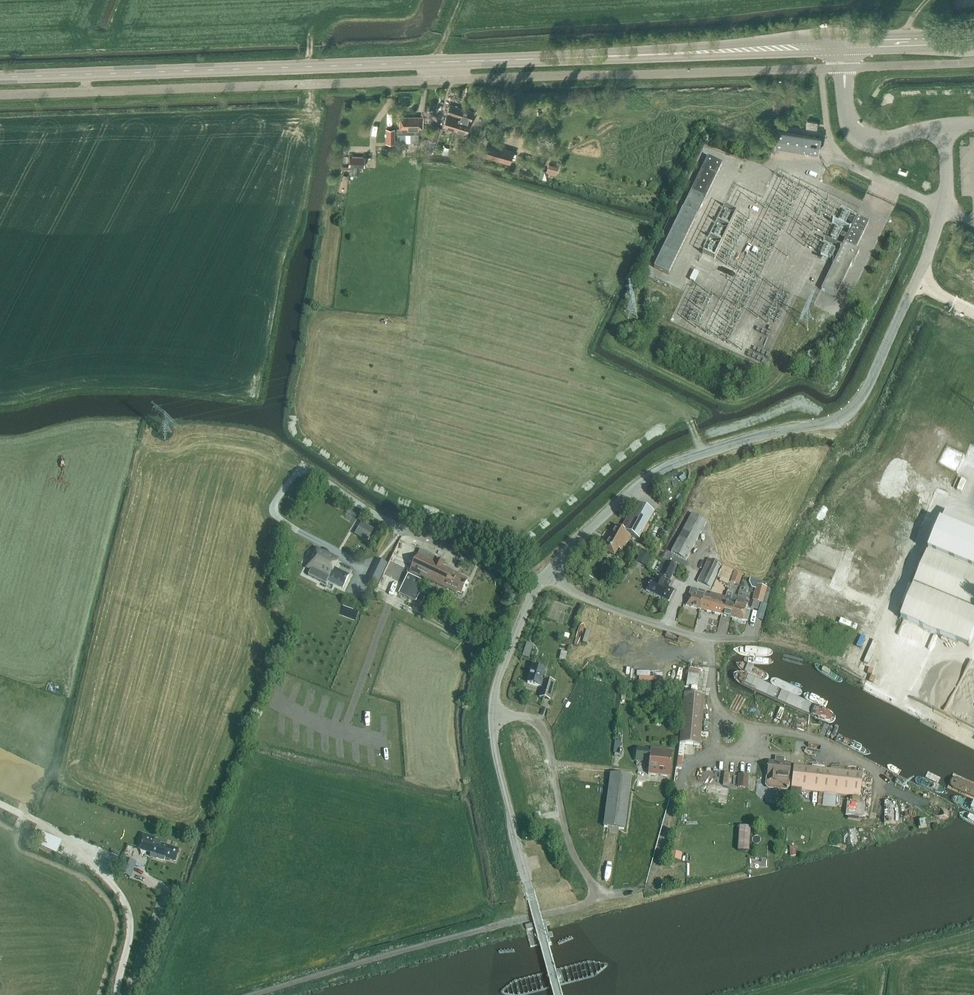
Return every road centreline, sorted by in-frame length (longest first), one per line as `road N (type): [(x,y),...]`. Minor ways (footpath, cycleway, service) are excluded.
road 1 (secondary): [(845,46),(85,74)]
road 2 (unclassified): [(85,92),(845,67)]
road 3 (unclassified): [(548,576),(585,534),(671,465),(849,413),(861,402),(944,209)]
road 4 (unclassified): [(493,716),(532,719),(545,731),(571,846),(594,893),(585,904),(511,923)]
road 5 (unclassified): [(559,994),(493,716)]
road 6 (track): [(511,923),(258,994)]
road 7 (track): [(119,994),(130,911),(74,850),(0,804)]
road 8 (residential): [(757,639),(689,635),(580,597),(548,576)]
road 9 (unclassified): [(493,716),(501,671),(548,576)]
road 10 (unclassified): [(942,139),(863,132),(848,110),(845,67)]
road 11 (unclassified): [(845,67),(973,62)]
road 12 (secondary): [(845,46),(973,42)]

